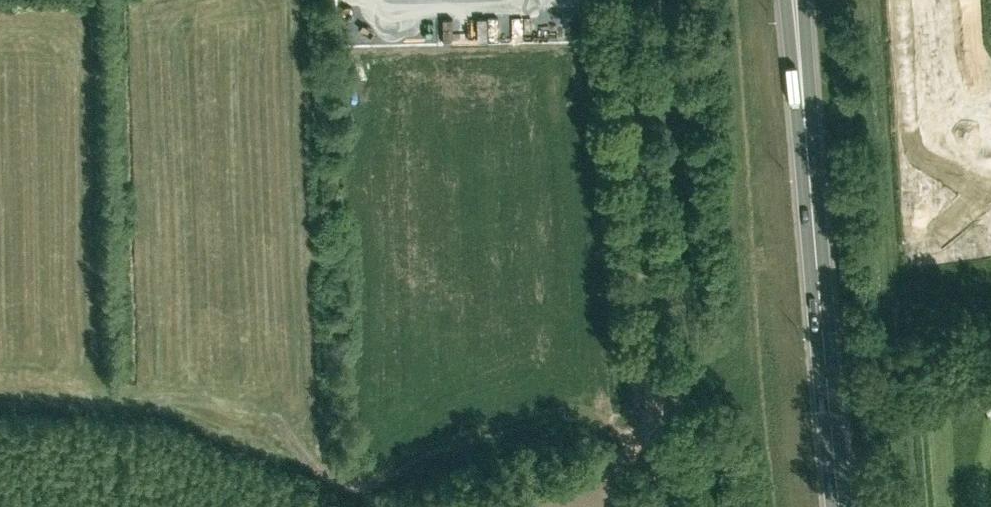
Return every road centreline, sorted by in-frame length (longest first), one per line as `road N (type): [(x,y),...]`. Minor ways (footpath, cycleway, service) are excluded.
road 1 (primary): [(840,506),(794,0)]
road 2 (unclassified): [(666,506),(626,0)]
road 3 (track): [(624,437),(592,419),(563,415),(431,448),(358,484),(320,474),(273,429)]

